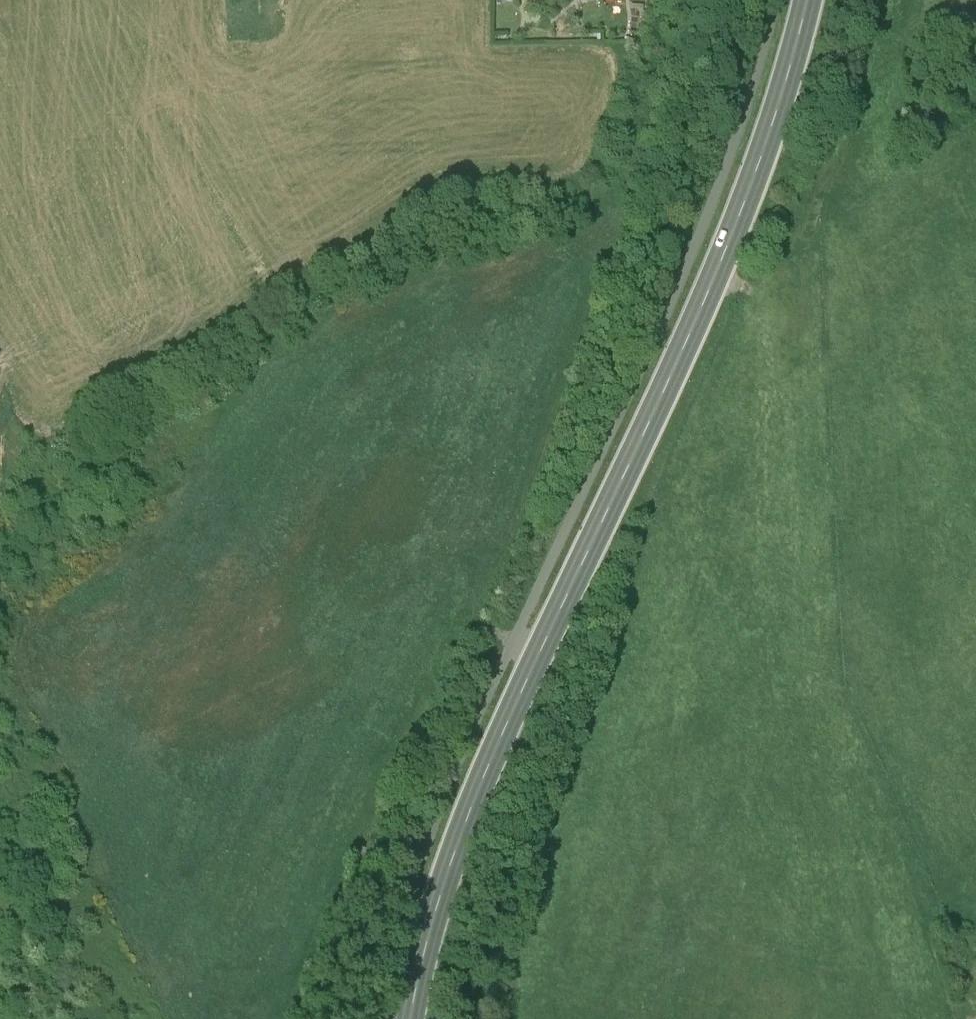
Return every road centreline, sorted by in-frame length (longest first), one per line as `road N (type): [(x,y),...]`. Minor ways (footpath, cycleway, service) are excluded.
road 1 (secondary): [(408,1018),(425,945),(481,784),(708,292),(756,171),(807,0)]

